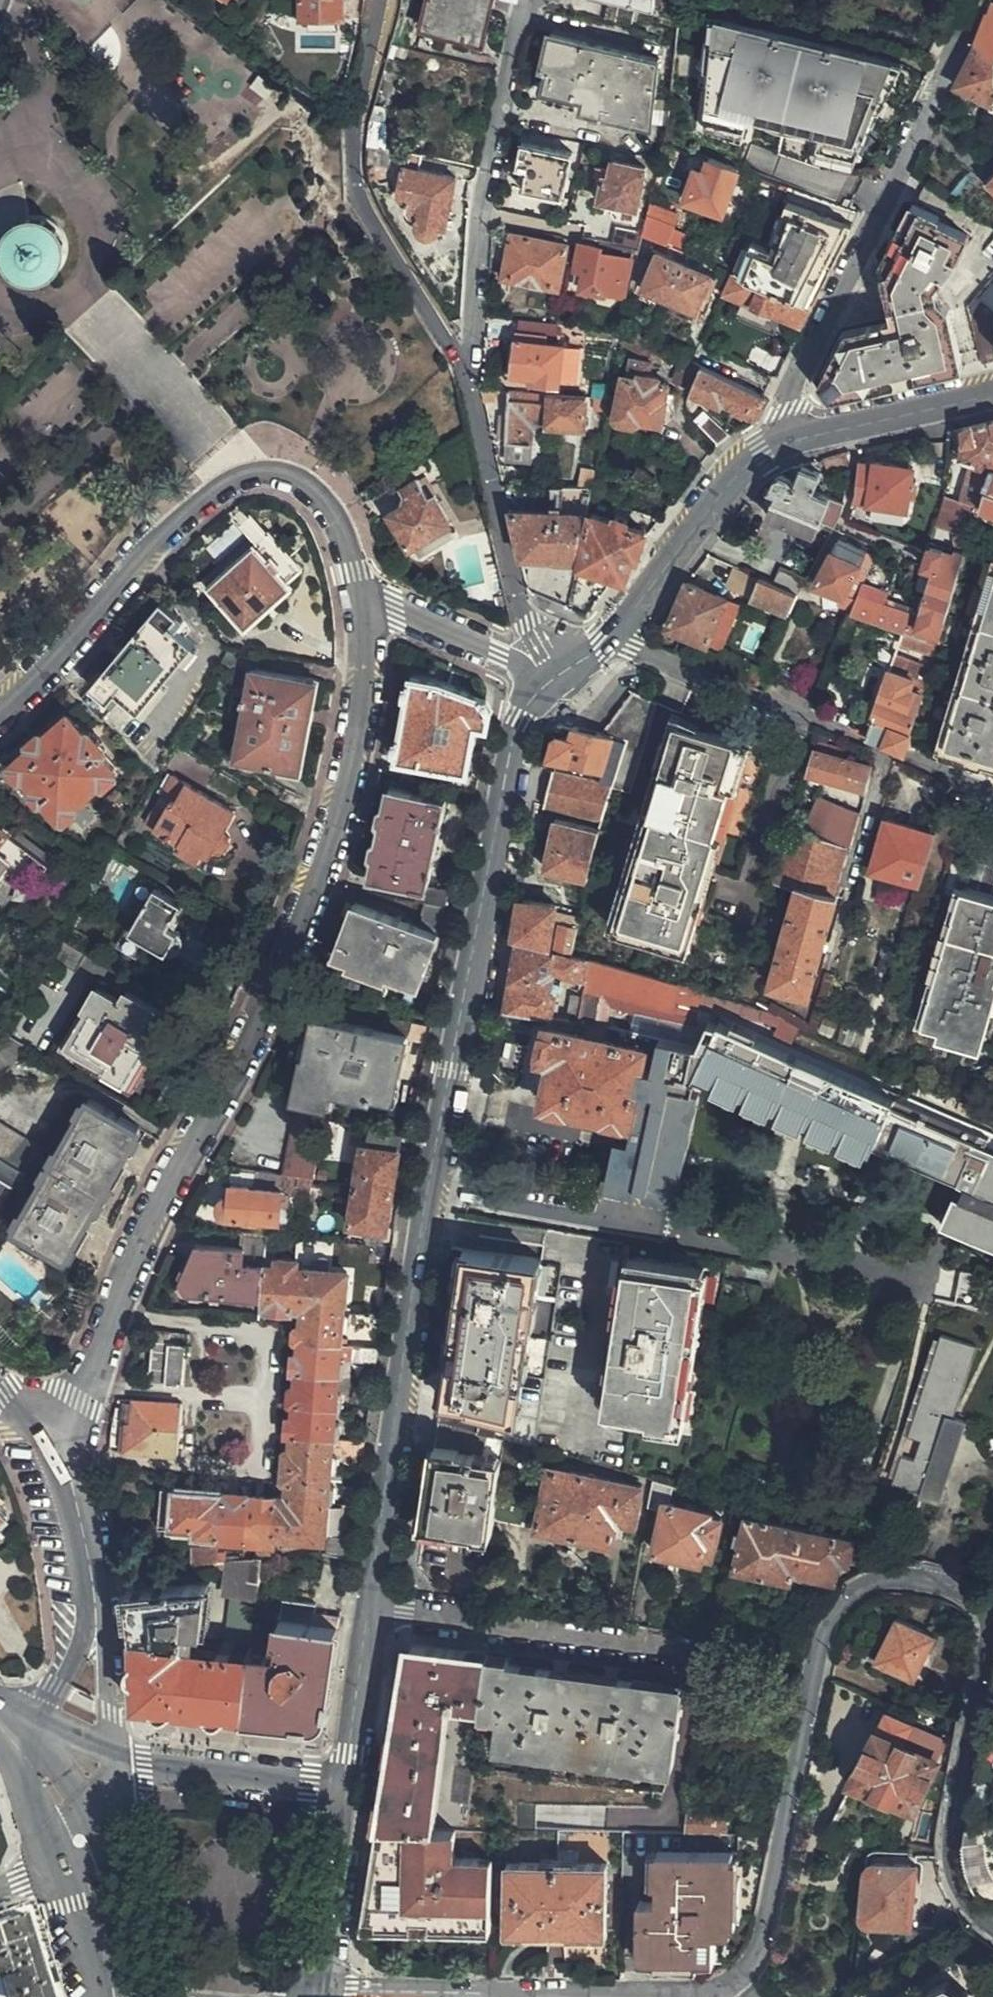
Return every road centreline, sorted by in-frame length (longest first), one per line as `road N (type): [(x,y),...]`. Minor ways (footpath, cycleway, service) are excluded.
road 1 (tertiary): [(371,1606),(428,1190),(510,749),(522,717),(552,681)]
road 2 (residential): [(51,1454),(111,1332),(157,1209),(255,1021),(340,812),(363,706),(367,597)]
road 3 (residential): [(732,1989),(759,1953),(828,1620),(858,1592),(907,1582),(949,1590),(982,1616),(985,1677),(953,1858),(975,1911),(992,1922)]
road 4 (residential): [(367,597),(352,532),(316,492),(285,476),(245,478),(174,529),(0,710)]
road 5 (tertiary): [(616,626),(761,453),(992,395)]
road 6 (residential): [(616,626),(636,648),(992,788)]
road 7 (unclassified): [(371,1606),(699,1654)]
road 8 (residential): [(317,1983),(641,1996)]
road 9 (secondary): [(341,1792),(312,1778),(114,1758)]
road 10 (residential): [(552,681),(367,597)]
road 11 (secondary): [(317,1983),(341,1792)]
road 12 (tertiary): [(341,1792),(371,1606)]
road 13 (residential): [(51,1454),(85,1540),(97,1624)]
road 14 (secondary): [(83,1856),(117,1996)]
road 15 (residential): [(114,1758),(97,1624)]

